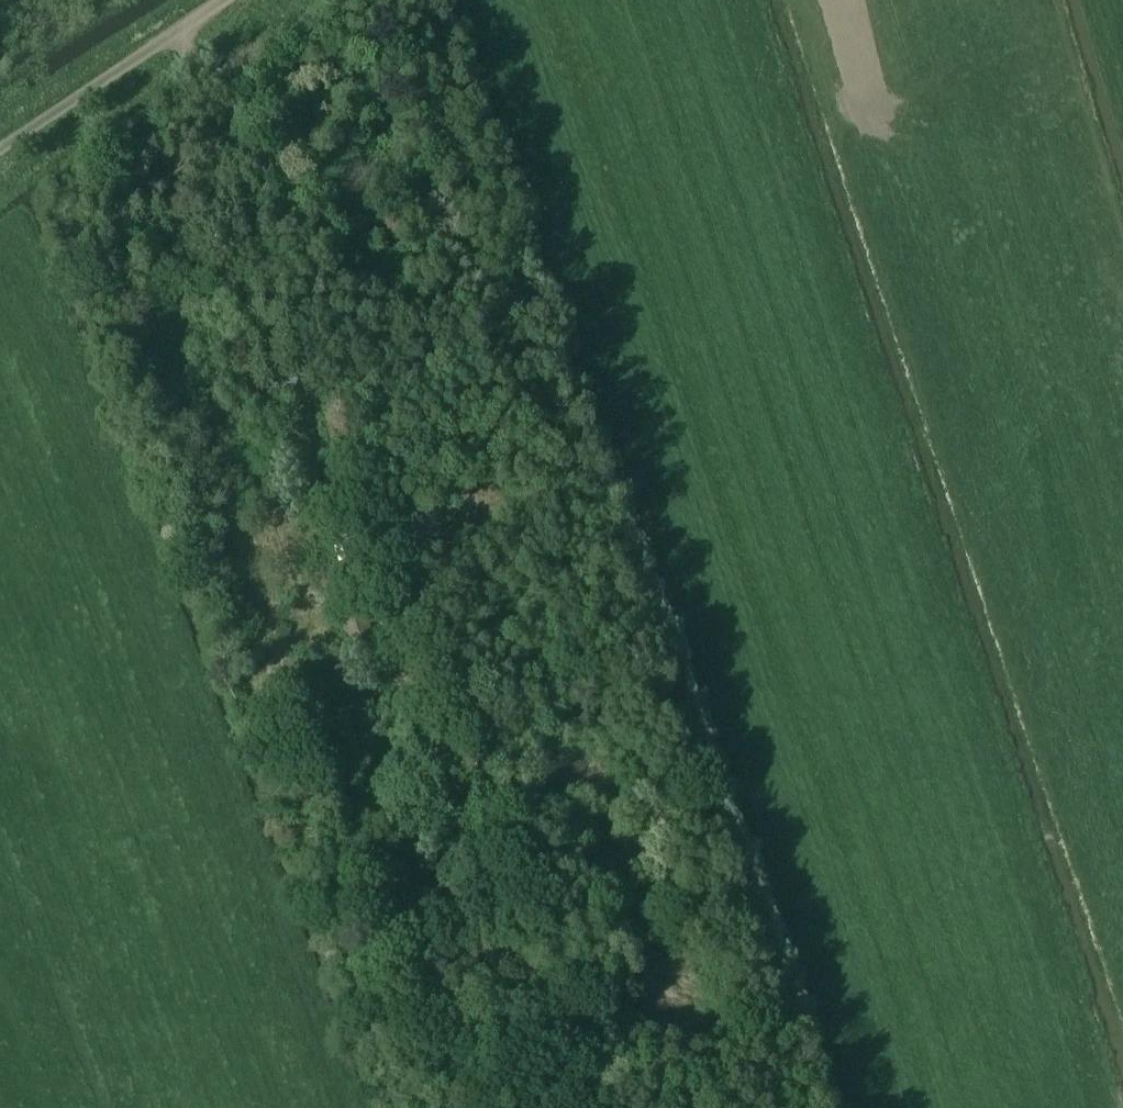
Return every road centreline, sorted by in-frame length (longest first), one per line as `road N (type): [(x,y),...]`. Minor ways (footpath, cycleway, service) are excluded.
road 1 (track): [(297,336),(230,147),(174,35)]
road 2 (unclassified): [(0,151),(228,0)]

